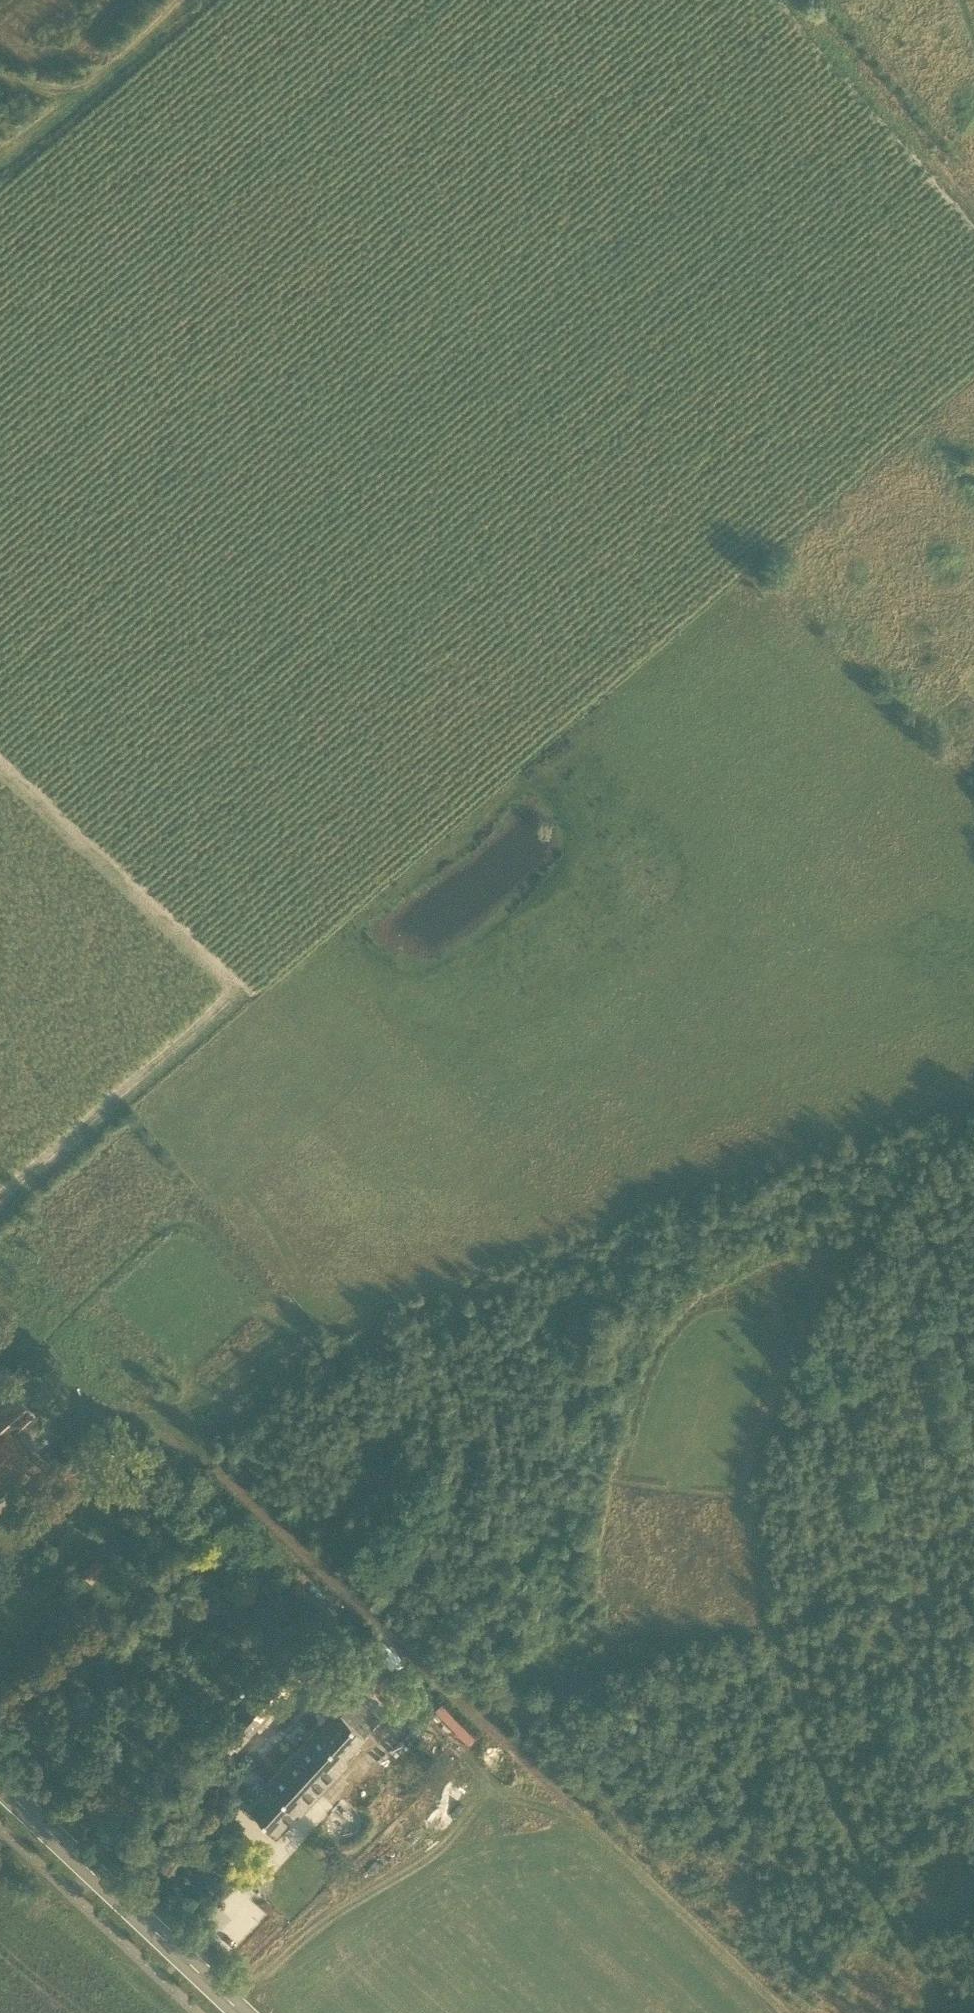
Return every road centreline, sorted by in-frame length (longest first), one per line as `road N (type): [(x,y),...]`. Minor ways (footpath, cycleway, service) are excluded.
road 1 (secondary): [(238,2012),(0,1792)]

